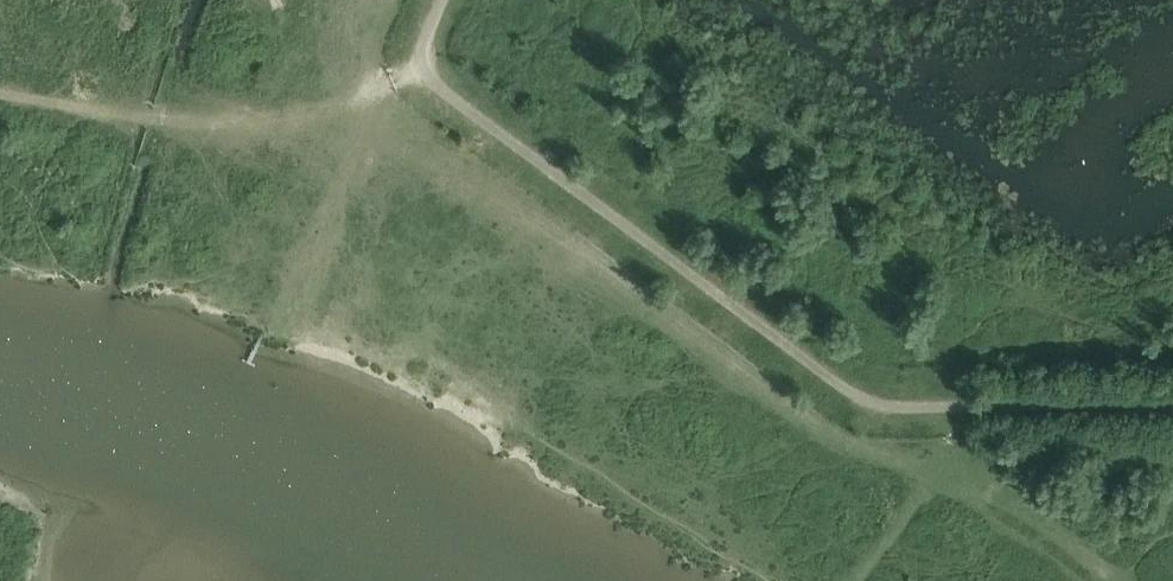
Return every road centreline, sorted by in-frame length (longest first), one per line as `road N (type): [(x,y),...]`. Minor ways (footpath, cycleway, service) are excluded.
road 1 (track): [(280,139),(424,164),(491,191),(617,274),(805,423),(932,477)]
road 2 (track): [(933,407),(883,406),(848,391),(447,93),(425,68)]
road 3 (track): [(425,68),(280,139),(0,92)]
road 4 (track): [(1172,405),(933,407)]
road 5 (track): [(932,477),(1004,511),(1104,580)]

